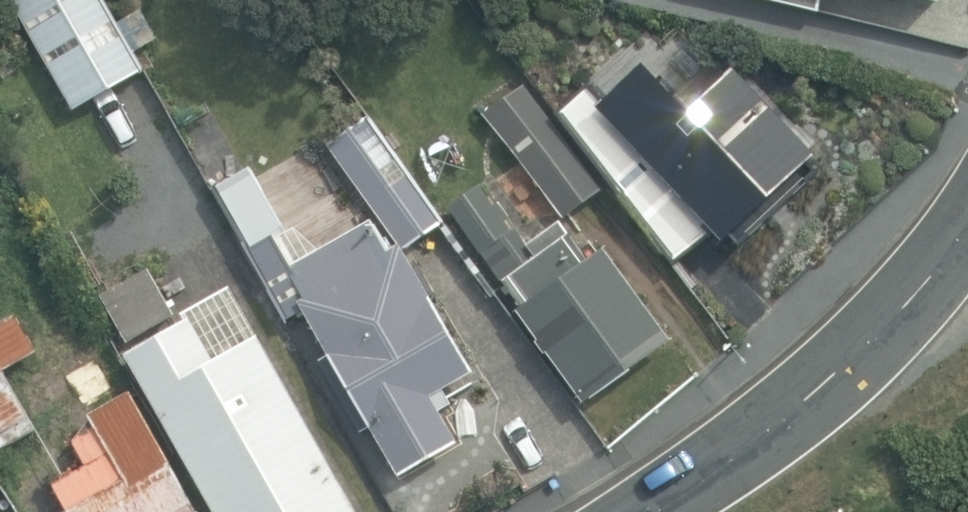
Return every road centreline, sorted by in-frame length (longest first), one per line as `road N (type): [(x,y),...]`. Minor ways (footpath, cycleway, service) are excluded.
road 1 (secondary): [(679,511),(916,309),(967,230)]

